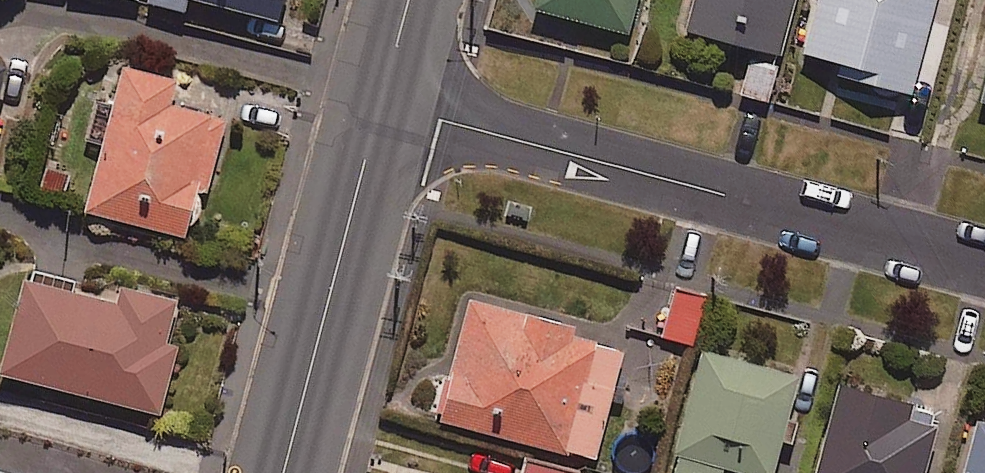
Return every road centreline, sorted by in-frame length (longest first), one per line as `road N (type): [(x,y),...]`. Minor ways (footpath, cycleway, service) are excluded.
road 1 (residential): [(379,107),(984,269)]
road 2 (tertiary): [(283,472),(379,107)]

